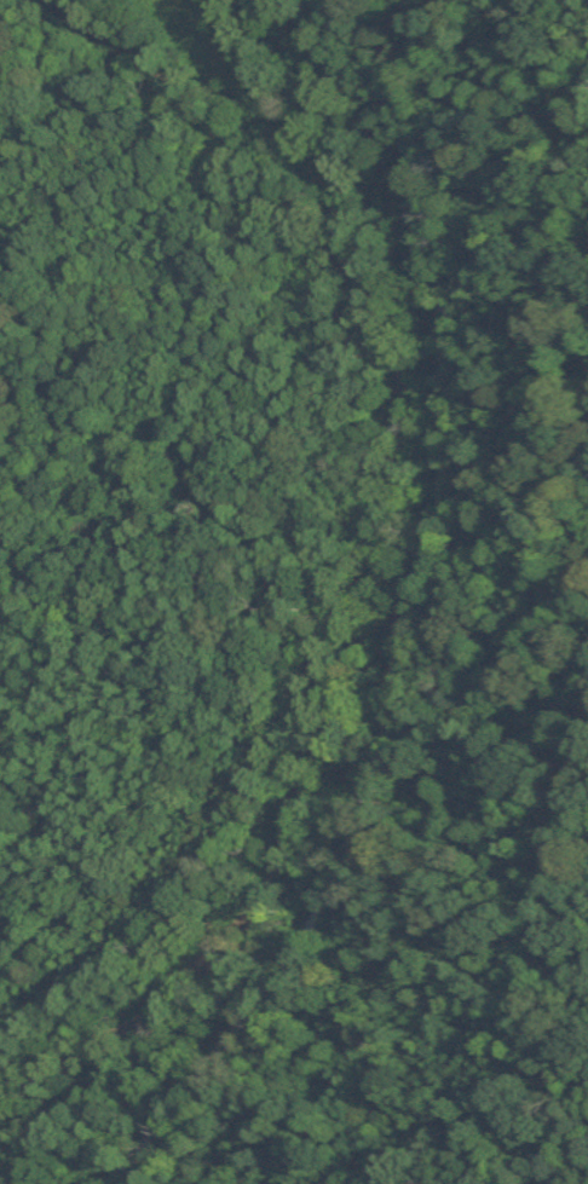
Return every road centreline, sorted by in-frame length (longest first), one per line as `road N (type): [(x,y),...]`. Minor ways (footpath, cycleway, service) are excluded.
road 1 (residential): [(134,1183),(335,902),(431,597),(448,316),(403,152),(325,41),(280,0)]

